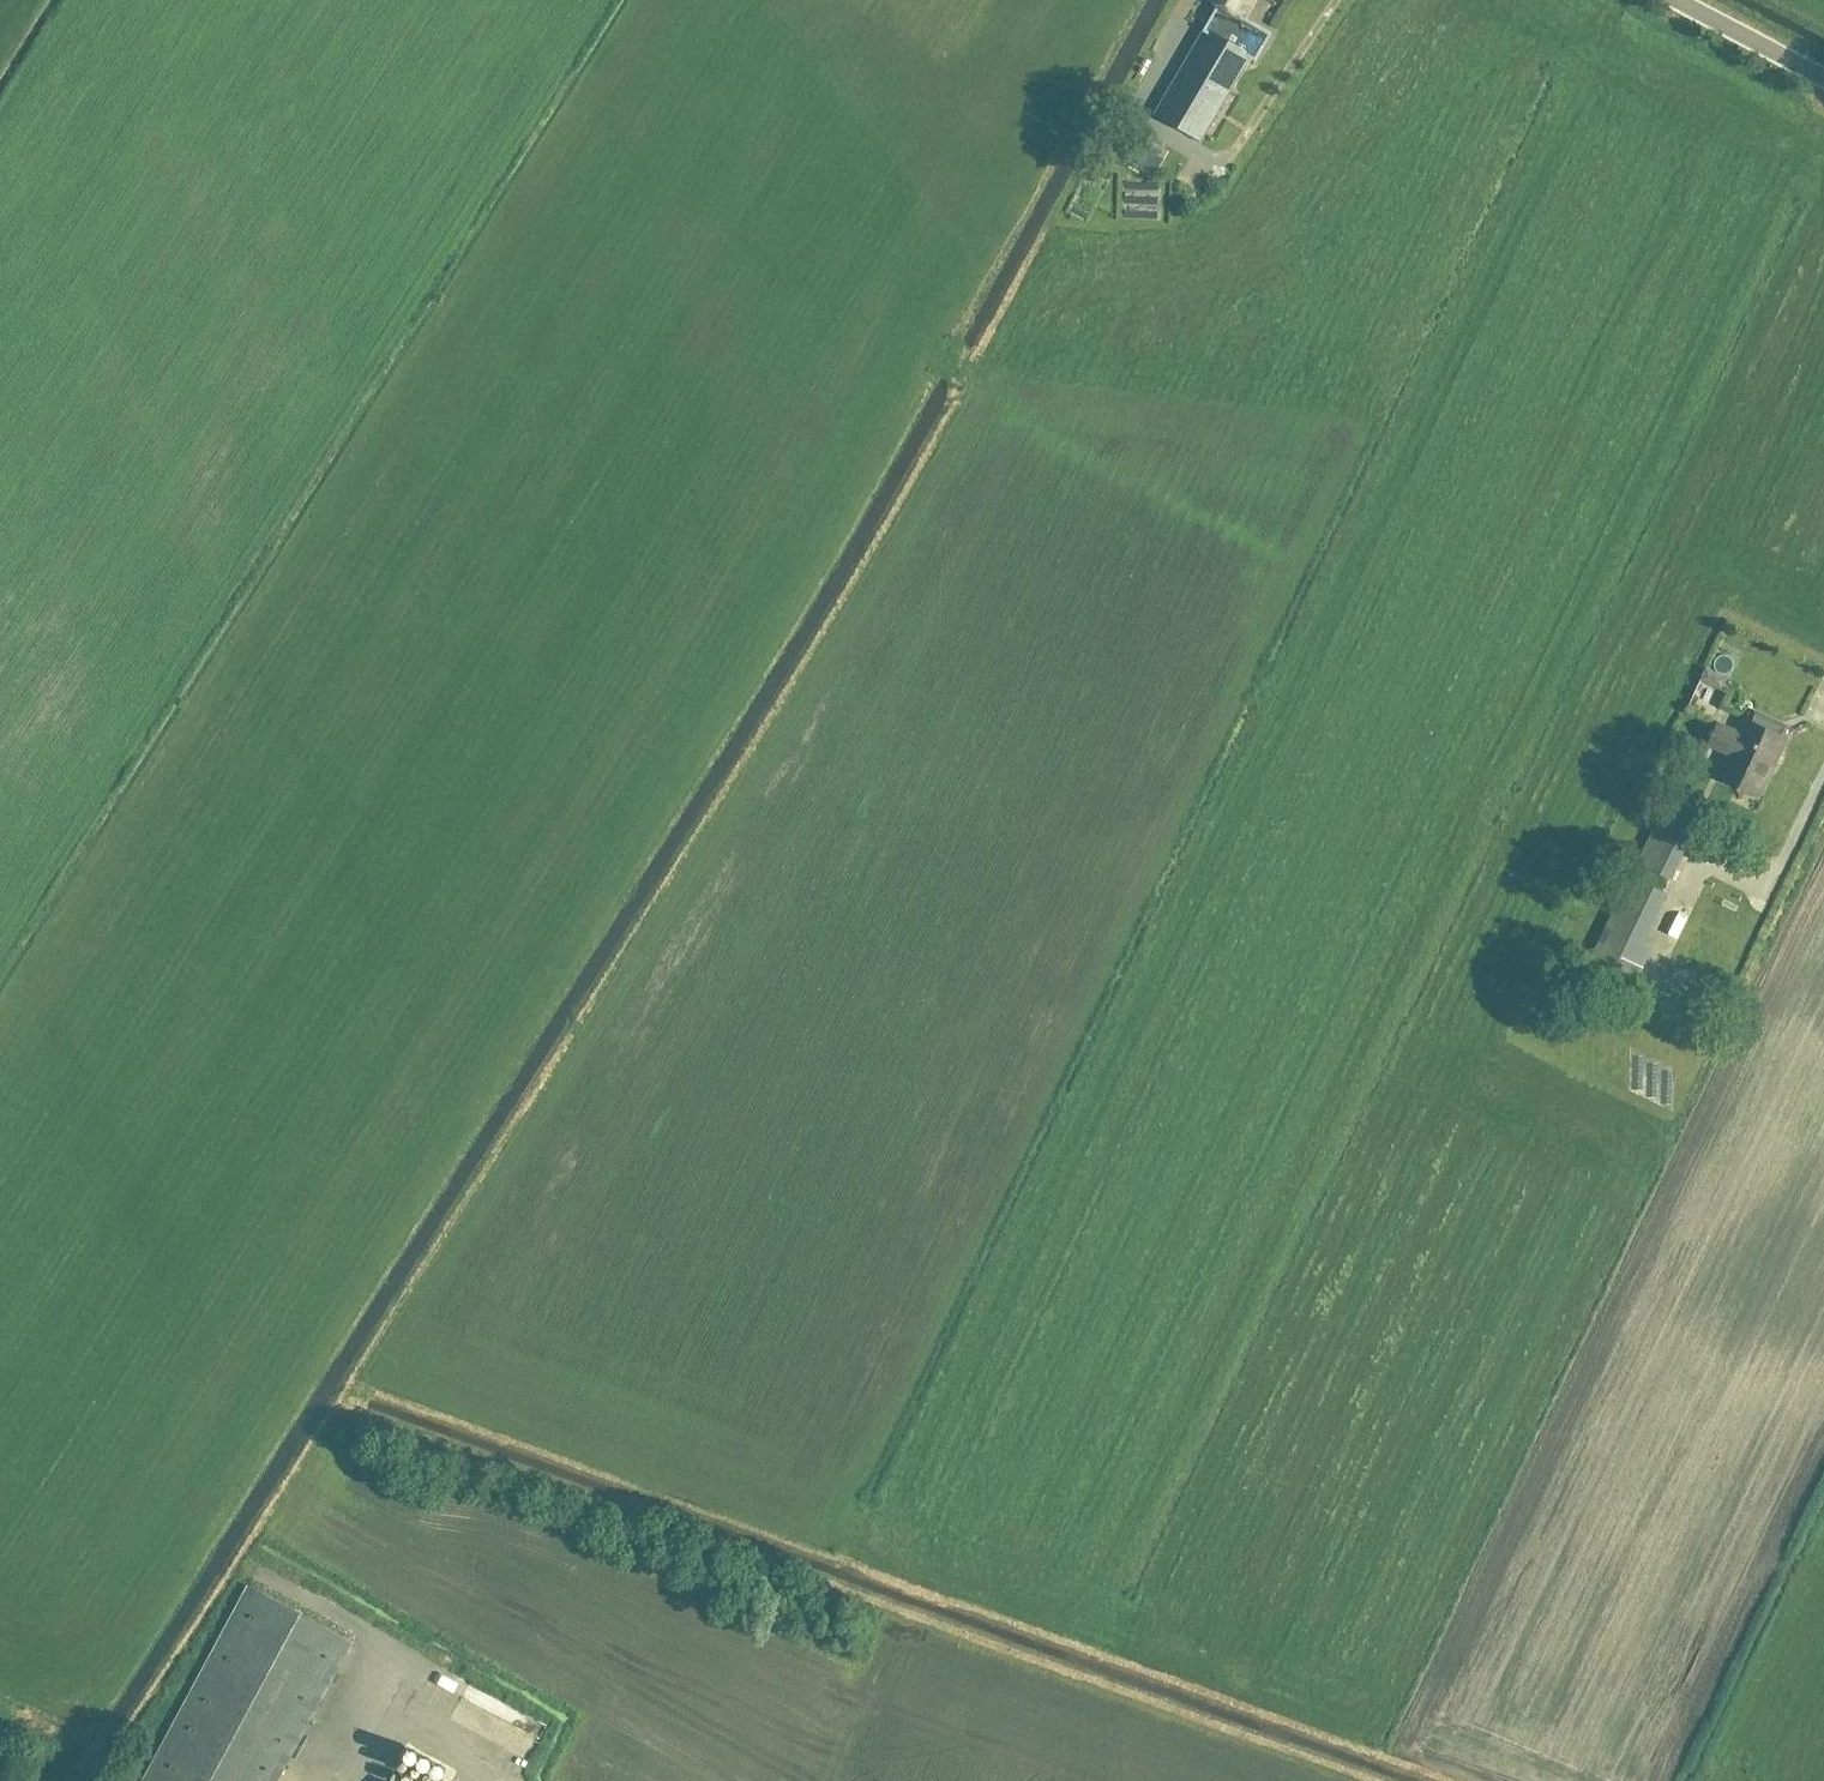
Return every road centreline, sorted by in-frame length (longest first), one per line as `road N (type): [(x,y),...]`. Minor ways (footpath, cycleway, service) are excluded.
road 1 (unclassified): [(1823,77),(1678,0)]

